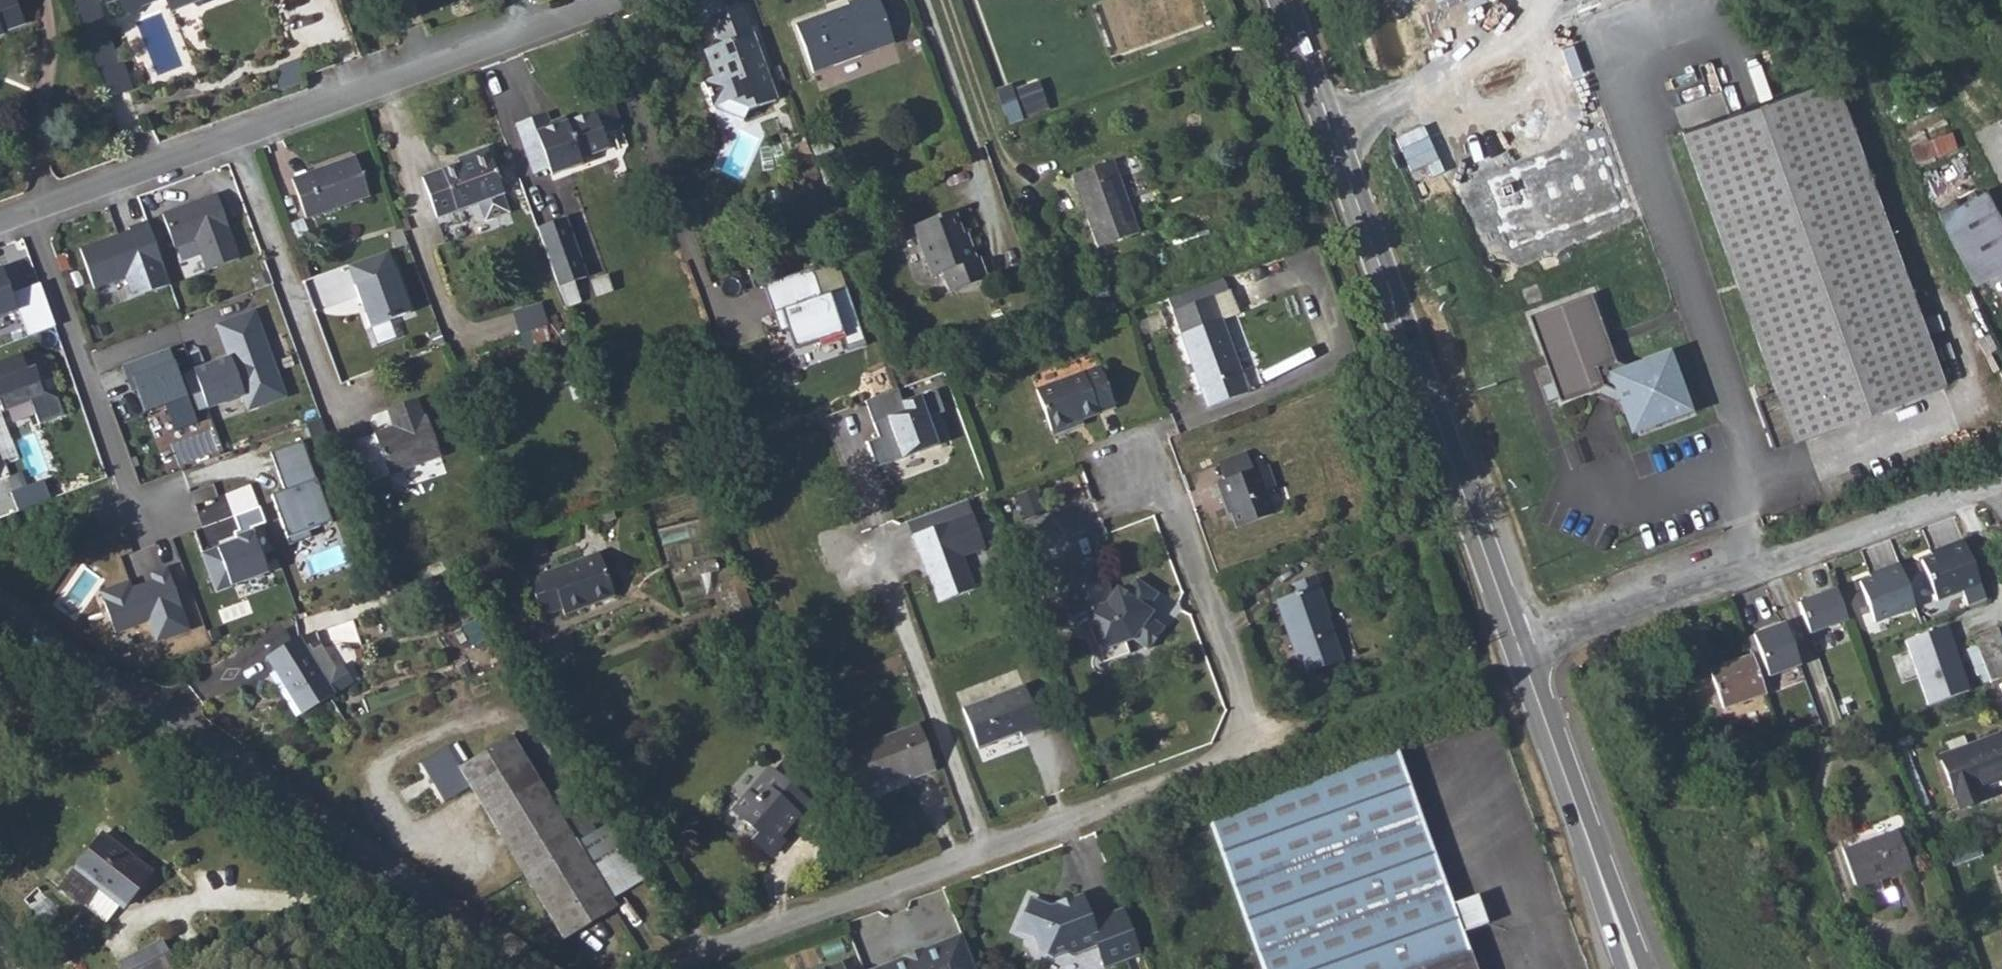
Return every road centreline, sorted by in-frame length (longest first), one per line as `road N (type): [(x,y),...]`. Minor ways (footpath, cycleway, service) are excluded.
road 1 (secondary): [(1283,0),(1521,656)]
road 2 (residential): [(1263,749),(654,968)]
road 3 (unclassified): [(0,608),(518,968)]
road 4 (residential): [(27,211),(606,0)]
road 5 (residential): [(1966,492),(1521,656)]
road 6 (residential): [(27,211),(132,498),(165,521)]
road 7 (secondary): [(1521,656),(1634,968)]
road 8 (residential): [(1263,749),(1167,497),(1128,461)]

